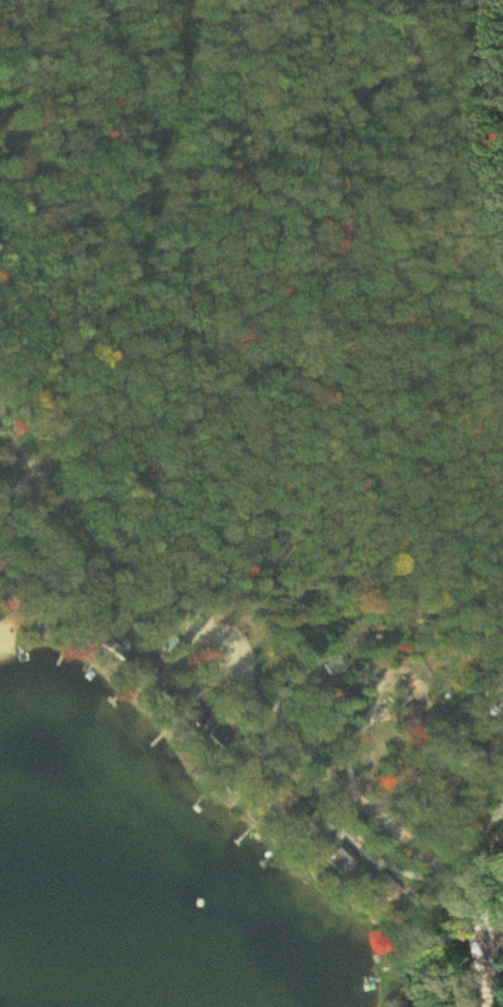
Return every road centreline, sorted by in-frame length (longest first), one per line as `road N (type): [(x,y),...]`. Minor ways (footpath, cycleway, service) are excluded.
road 1 (residential): [(188,568),(208,625),(295,732),(470,881),(492,925),(496,1006)]
road 2 (track): [(142,191),(96,19),(72,0)]
road 3 (track): [(0,126),(45,134),(142,191)]

